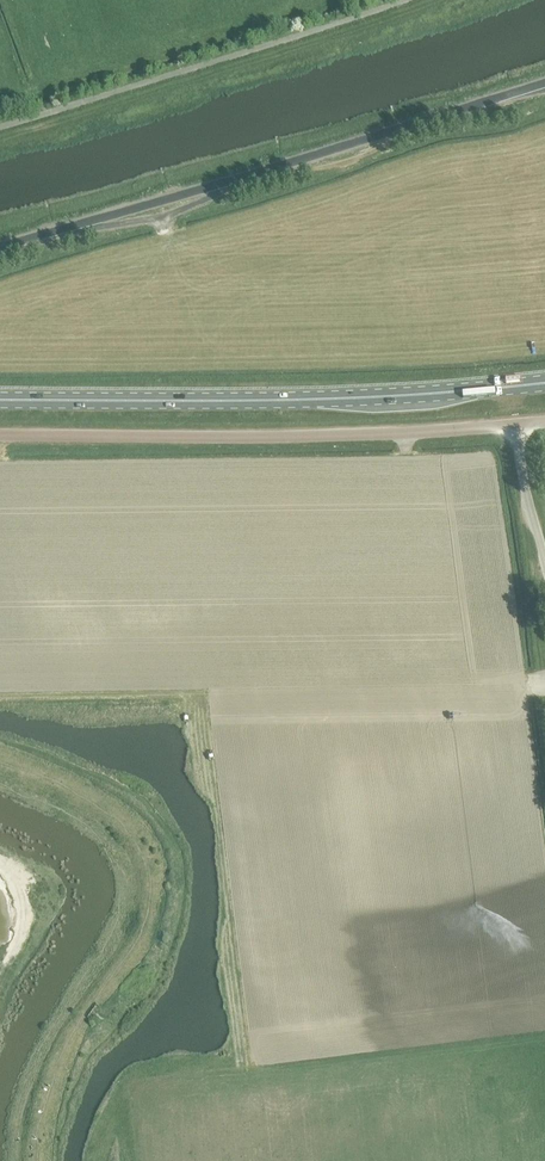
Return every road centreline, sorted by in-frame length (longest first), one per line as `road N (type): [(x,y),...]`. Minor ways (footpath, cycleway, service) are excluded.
road 1 (unclassified): [(0,249),(544,85)]
road 2 (primary): [(0,401),(348,399),(544,384)]
road 3 (unclassified): [(0,437),(405,436),(515,424)]
road 4 (unclassified): [(544,554),(515,424)]
road 5 (track): [(216,192),(161,220),(91,227)]

